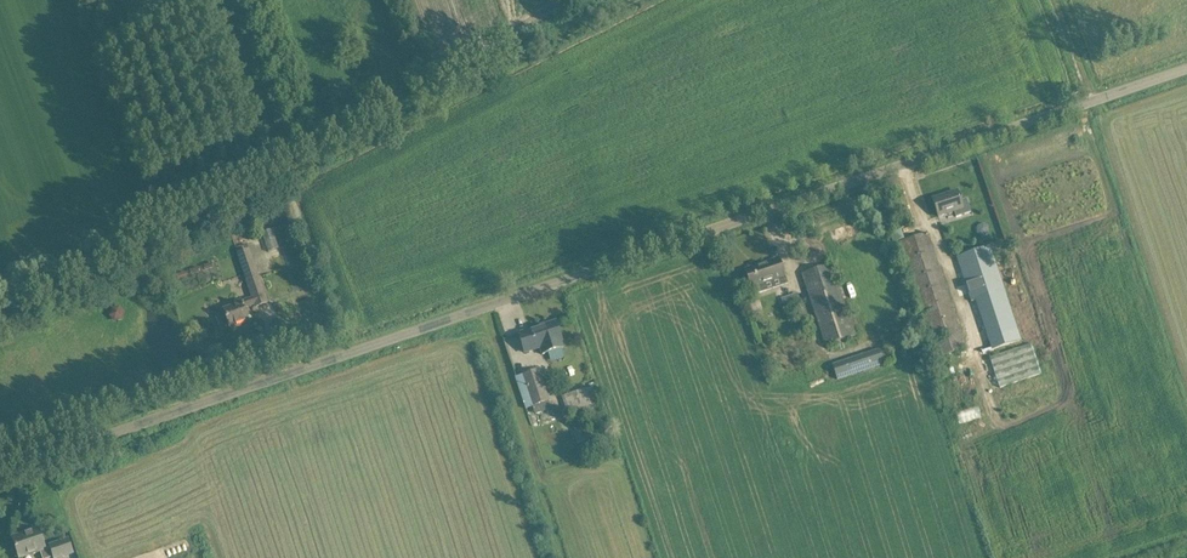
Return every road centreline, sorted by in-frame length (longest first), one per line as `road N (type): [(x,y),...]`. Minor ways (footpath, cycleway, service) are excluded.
road 1 (unclassified): [(0,472),(1186,57)]

